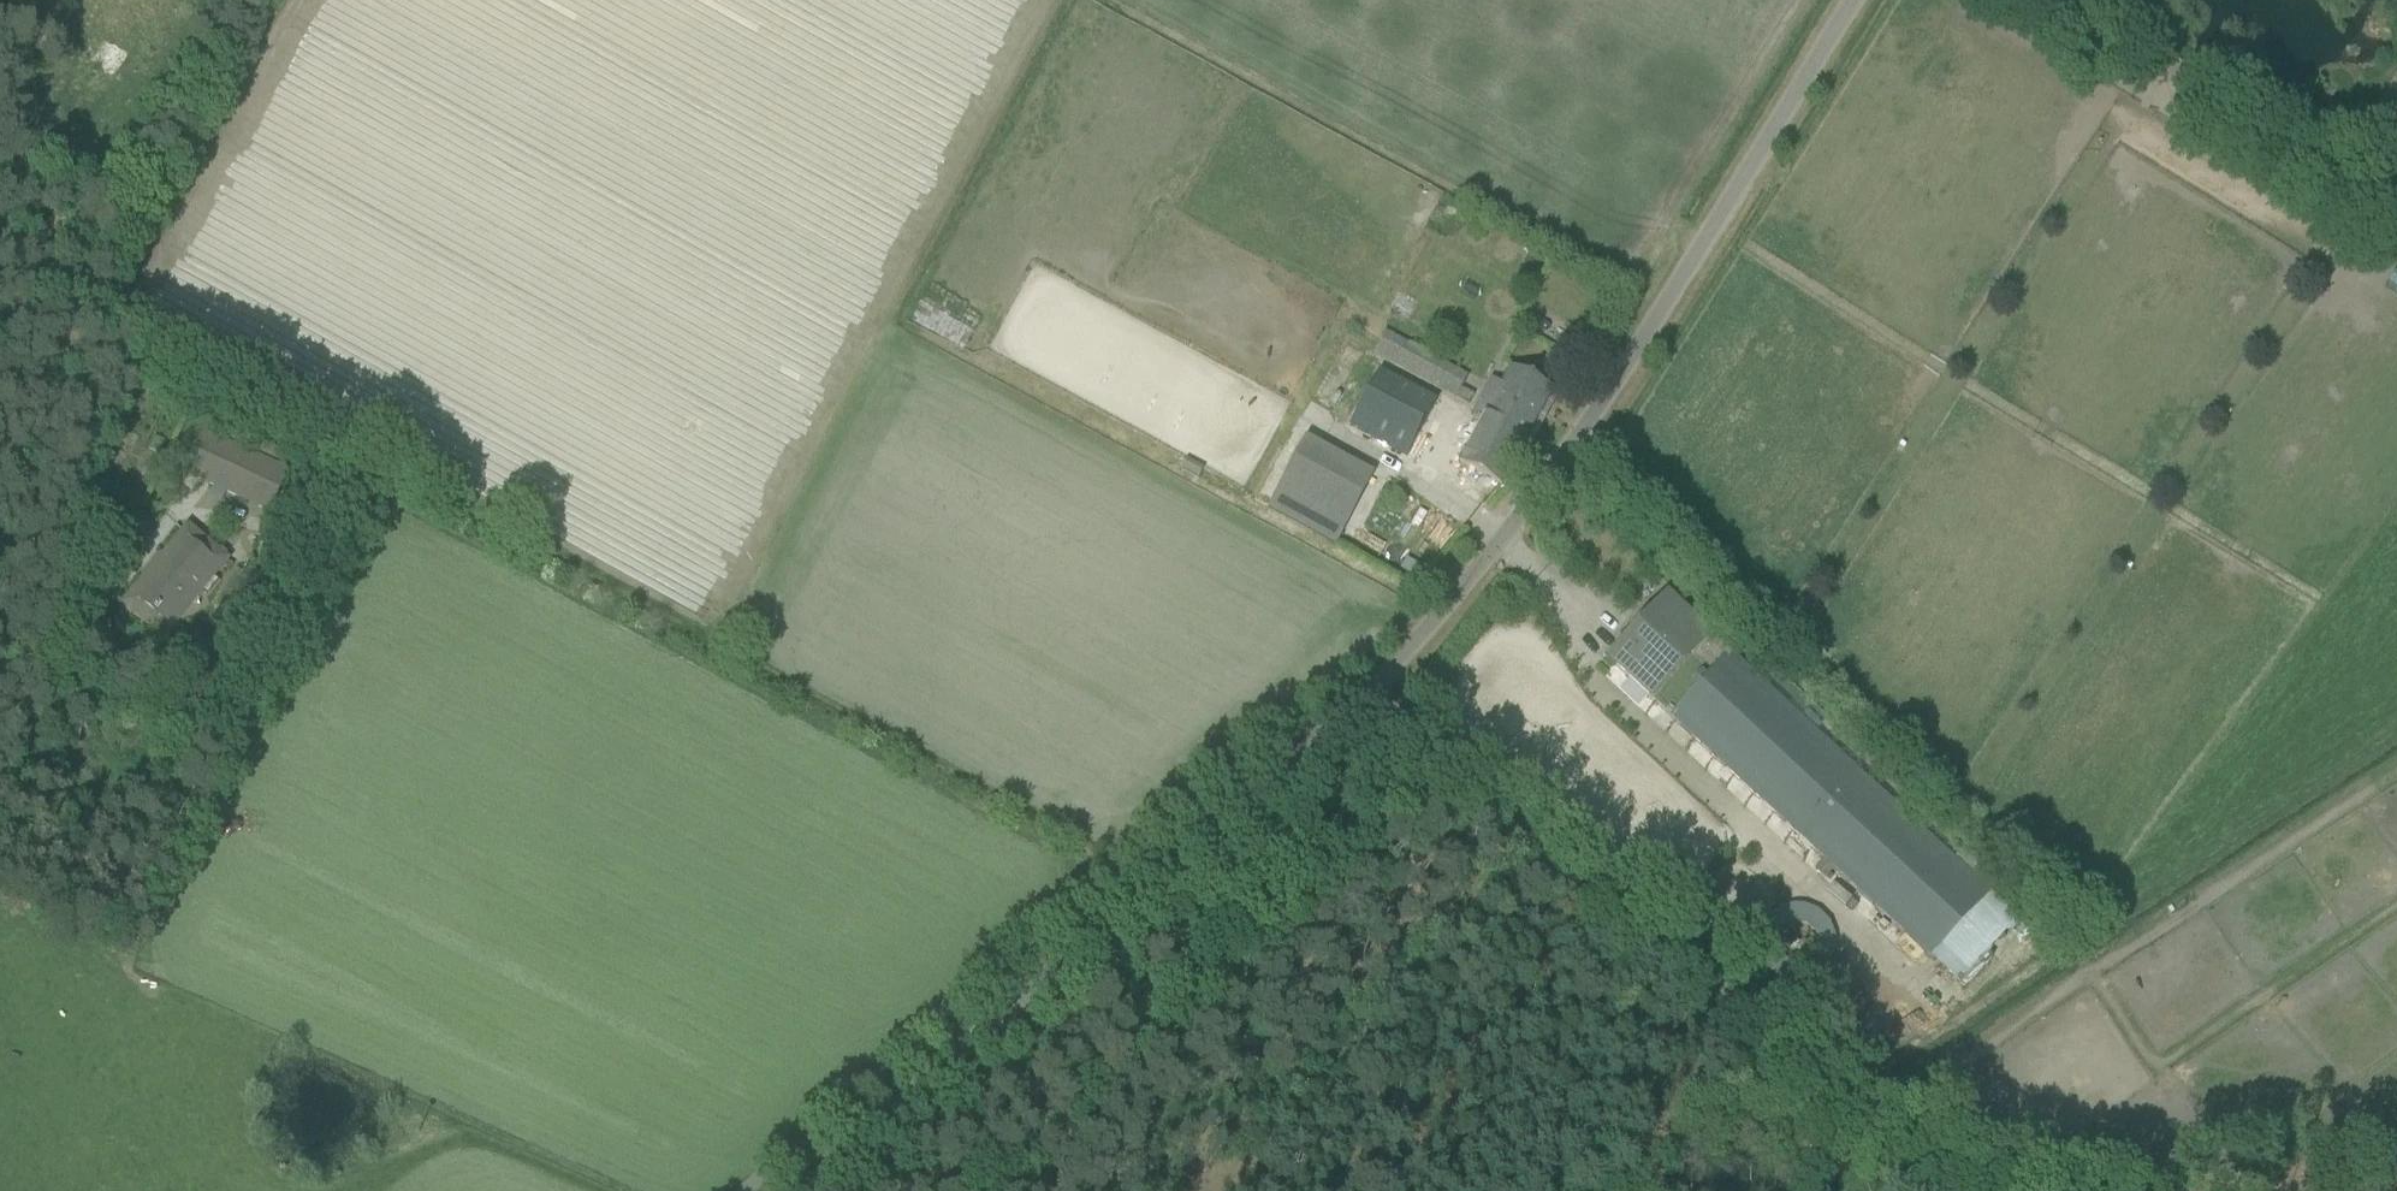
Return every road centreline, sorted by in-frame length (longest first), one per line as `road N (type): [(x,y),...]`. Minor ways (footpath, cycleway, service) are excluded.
road 1 (unclassified): [(809,1190),(1263,786),(1473,576),(1566,456),(1849,0)]

